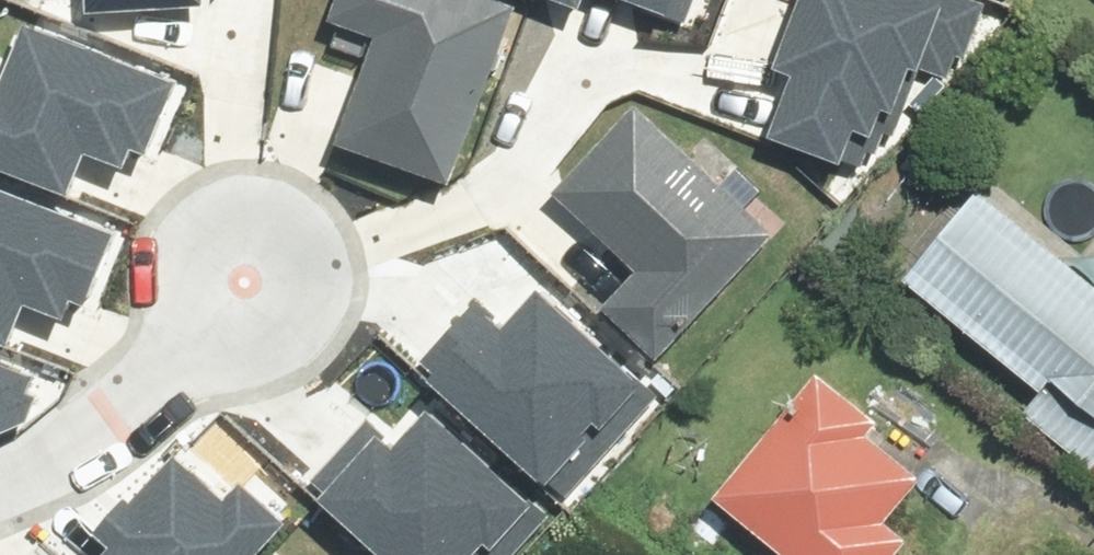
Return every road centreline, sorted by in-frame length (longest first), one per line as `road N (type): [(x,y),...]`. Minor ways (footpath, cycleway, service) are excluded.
road 1 (residential): [(0,503),(72,472),(159,410),(235,320),(275,252)]

